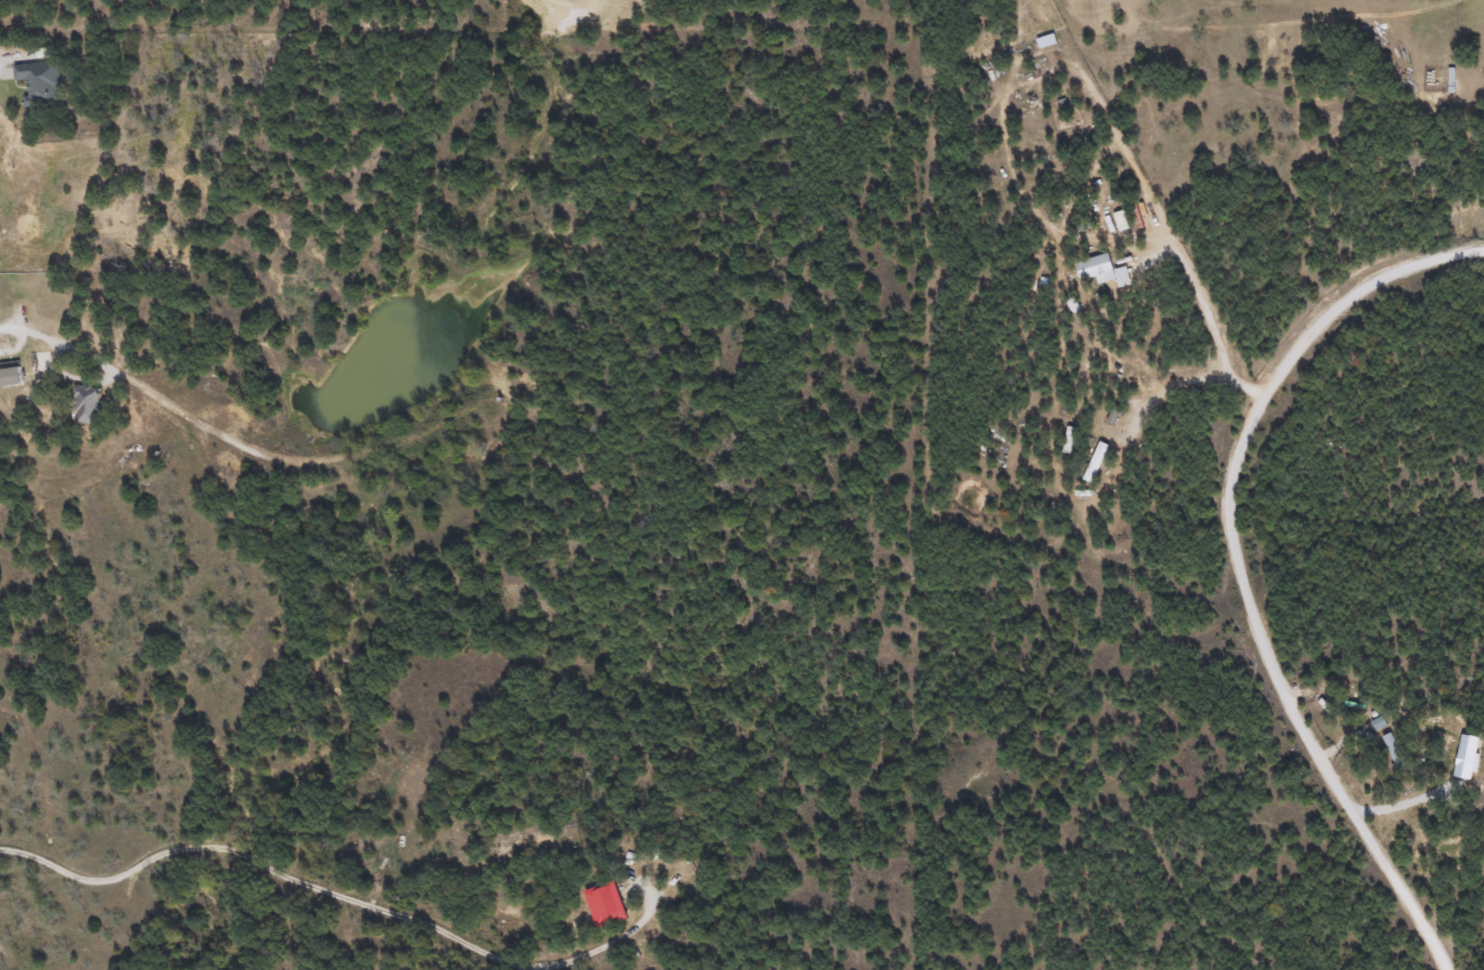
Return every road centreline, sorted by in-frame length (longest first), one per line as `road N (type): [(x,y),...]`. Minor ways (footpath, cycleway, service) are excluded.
road 1 (residential): [(1438,969),(1300,734),(1225,521),(1275,363),(1407,258),(1483,250)]
road 2 (residential): [(1135,177),(1195,289),(1227,379)]

